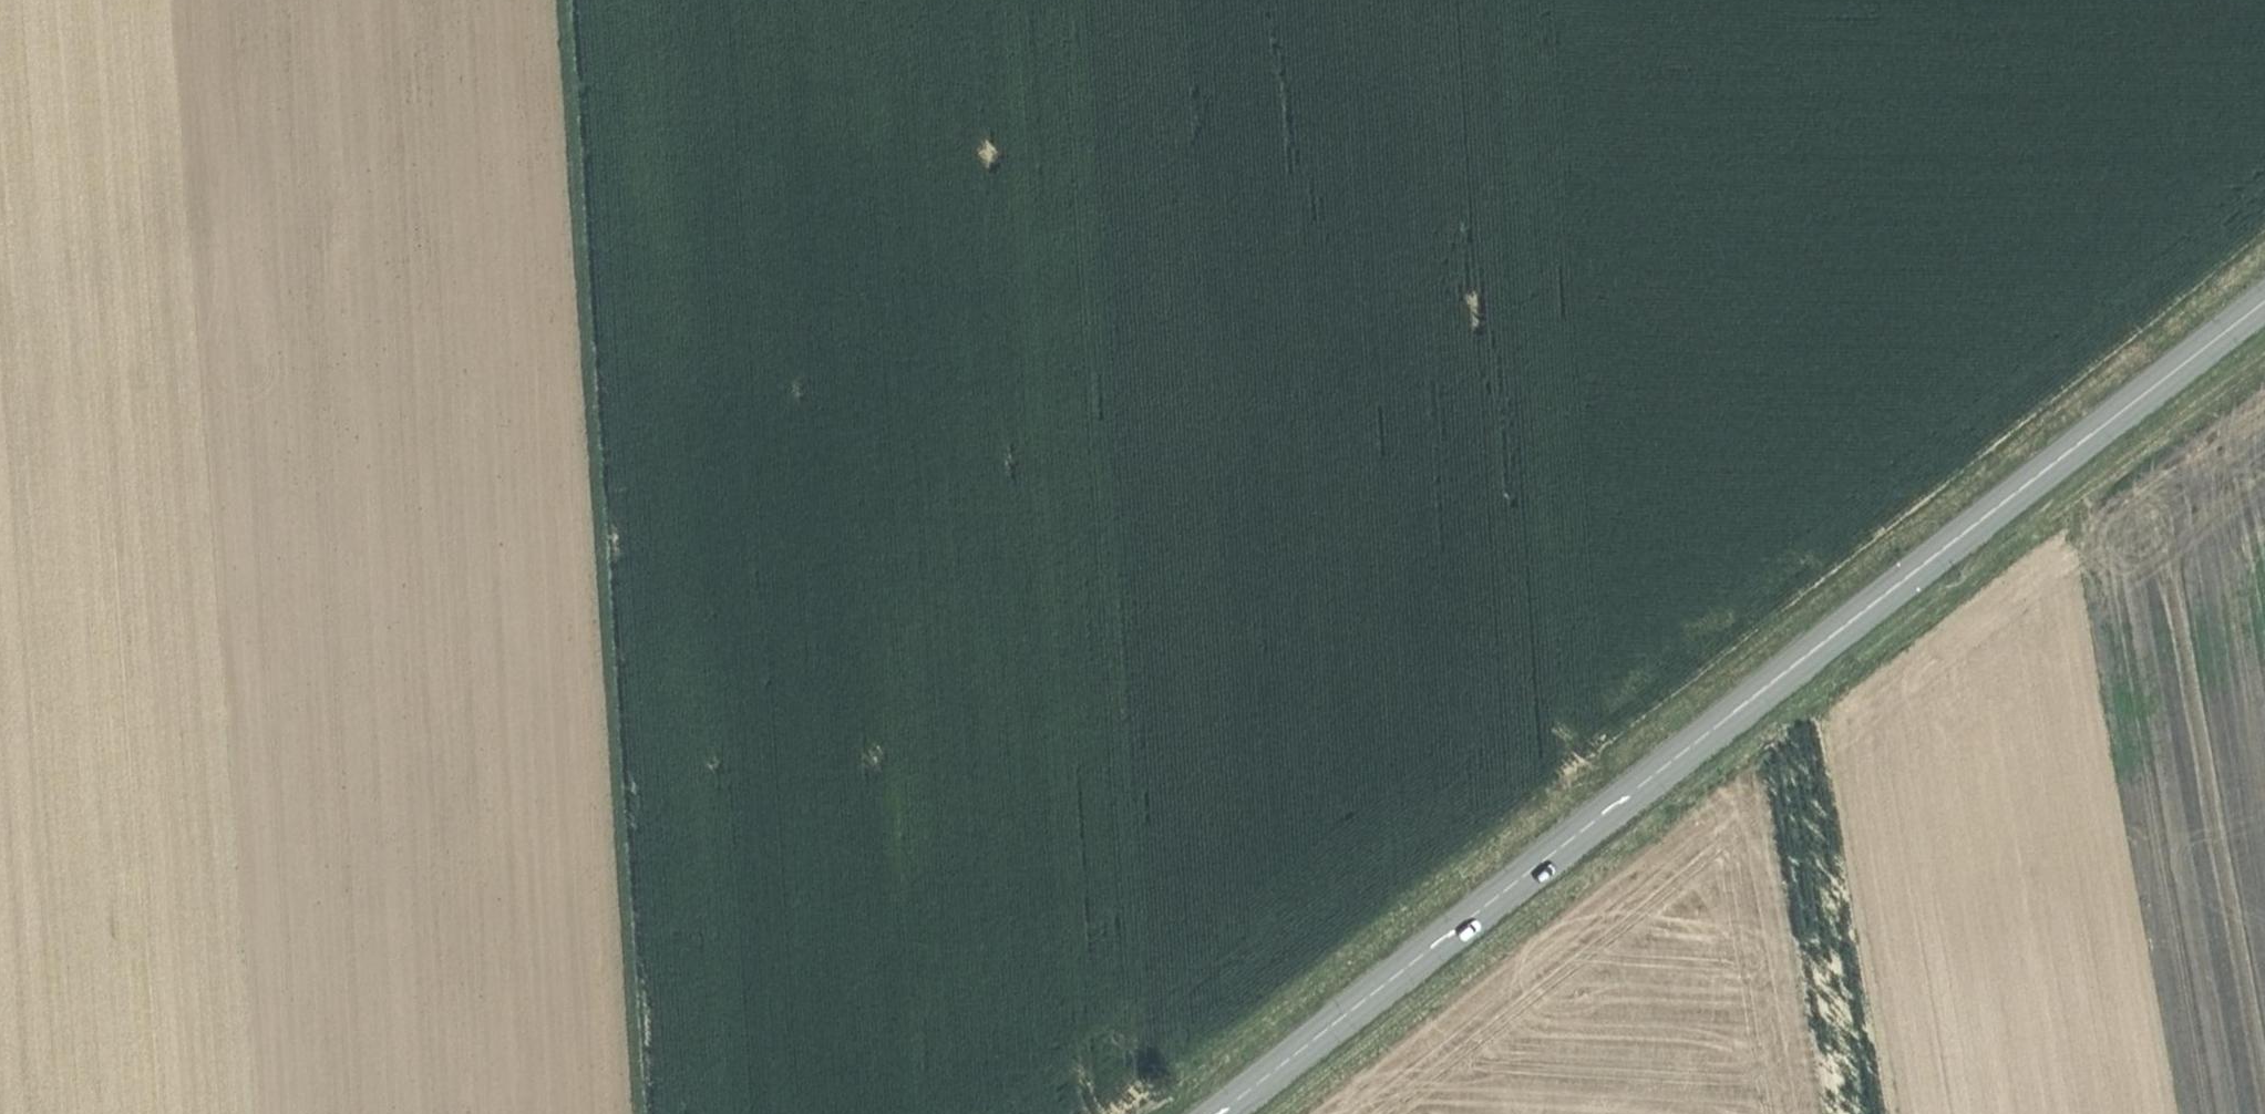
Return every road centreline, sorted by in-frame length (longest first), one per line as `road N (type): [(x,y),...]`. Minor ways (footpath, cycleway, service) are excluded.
road 1 (secondary): [(2264,300),(1219,1113)]

